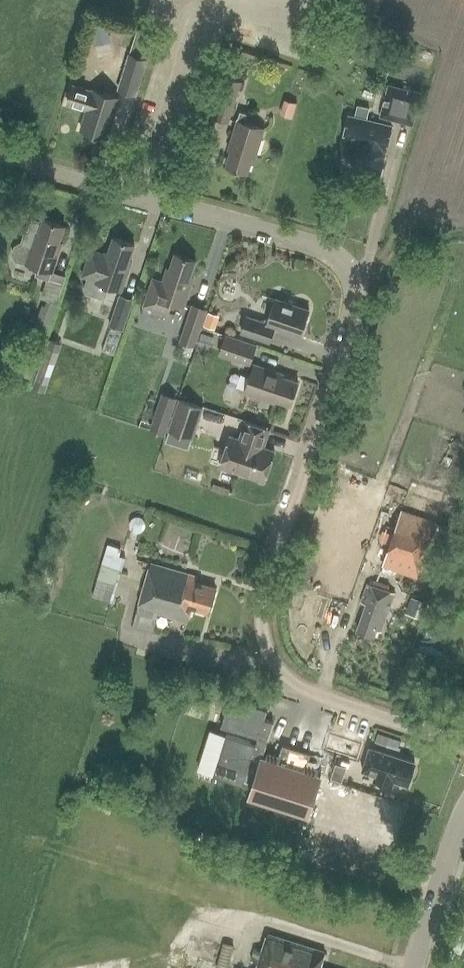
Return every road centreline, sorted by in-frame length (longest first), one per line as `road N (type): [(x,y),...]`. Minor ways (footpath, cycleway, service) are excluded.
road 1 (unclassified): [(463,744),(305,689),(285,676),(263,637),(265,592),(356,319),(354,272),(339,253),(0,158)]
road 2 (secondary): [(413,967),(463,816)]

